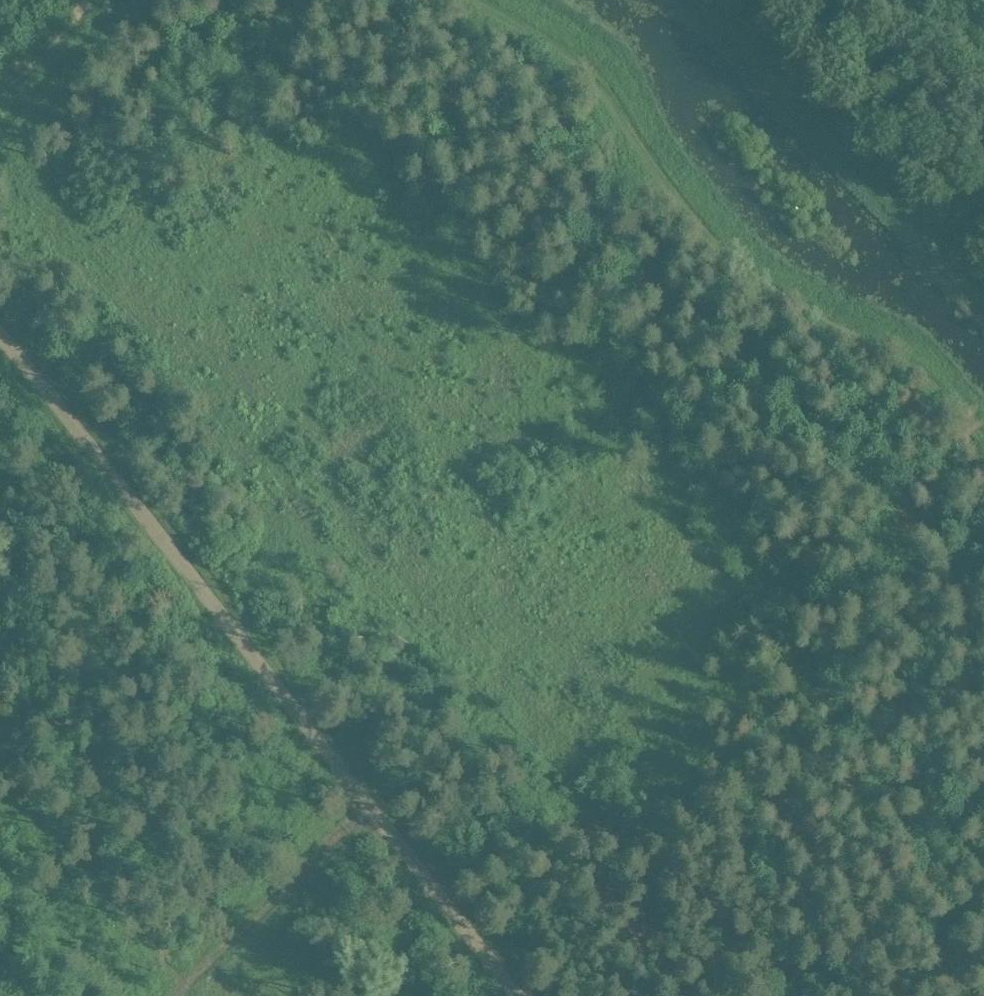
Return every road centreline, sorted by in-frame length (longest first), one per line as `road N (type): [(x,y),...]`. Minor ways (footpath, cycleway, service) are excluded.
road 1 (unclassified): [(516,995),(0,337)]
road 2 (track): [(983,438),(908,357),(799,309),(738,265),(673,190),(590,70),(484,0)]
road 3 (track): [(714,0),(983,287)]
road 4 (track): [(369,807),(174,995)]

